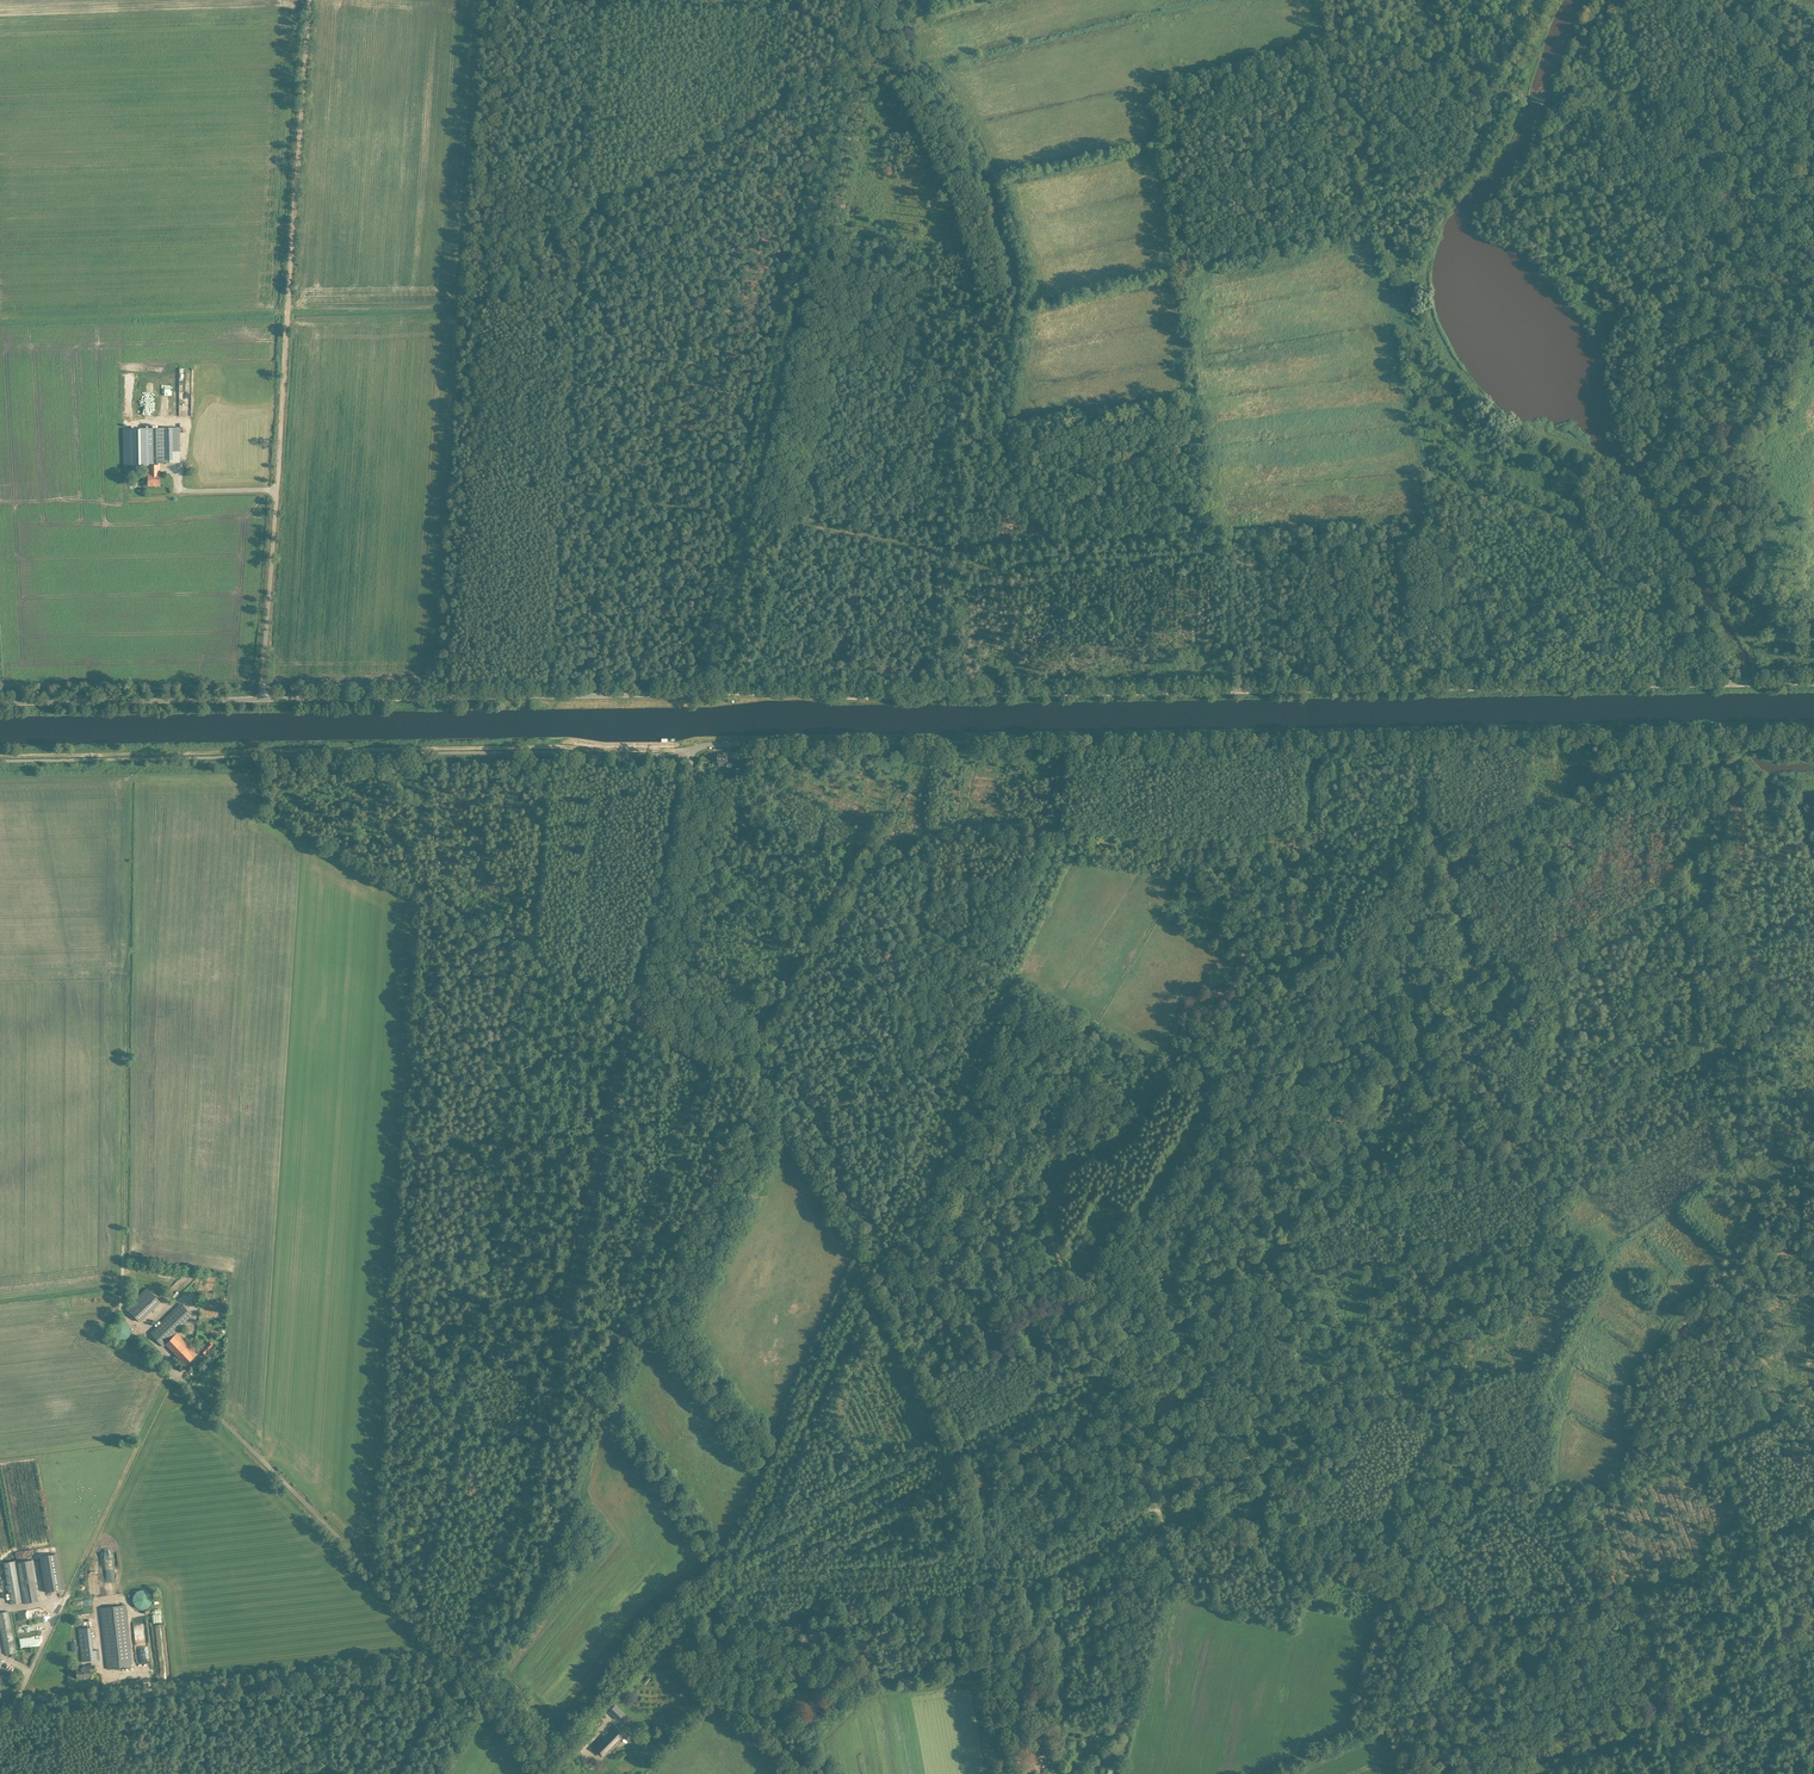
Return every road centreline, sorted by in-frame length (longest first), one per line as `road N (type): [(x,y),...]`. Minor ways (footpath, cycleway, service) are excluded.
road 1 (unclassified): [(262,697),(1813,683)]
road 2 (track): [(1813,1011),(1758,954),(1743,902),(1740,809),(1722,787),(1610,807),(1562,892),(1482,914),(1474,943),(1478,1009),(1439,1060),(1425,1104),(1369,1156),(1326,1216),(1297,1226),(1270,1259),(1266,1279),(1282,1314),(1293,1395),(1269,1455),(1272,1501),(1246,1539)]
road 3 (unclassified): [(450,1647),(531,1435),(692,764),(703,748),(740,747)]
road 4 (track): [(1660,1704),(1568,1504),(1530,1499),(1499,1473),(1461,1392),(1472,1346),(1408,1271),(1405,1215),(1424,1153),(1425,1104)]
road 5 (track): [(703,748),(0,753)]
road 6 (track): [(839,70),(704,691)]
road 7 (unclassified): [(0,1706),(450,1647)]
road 8 (unclassified): [(450,1647),(171,1372)]
road 9 (unclassified): [(262,697),(286,317)]
road 10 (track): [(1813,1638),(1498,1773)]
road 11 (track): [(286,317),(305,0)]
road 12 (unclassified): [(0,701),(262,697)]
road 13 (unclassified): [(565,1773),(450,1647)]
road 14 (unclassified): [(382,1773),(450,1647)]

